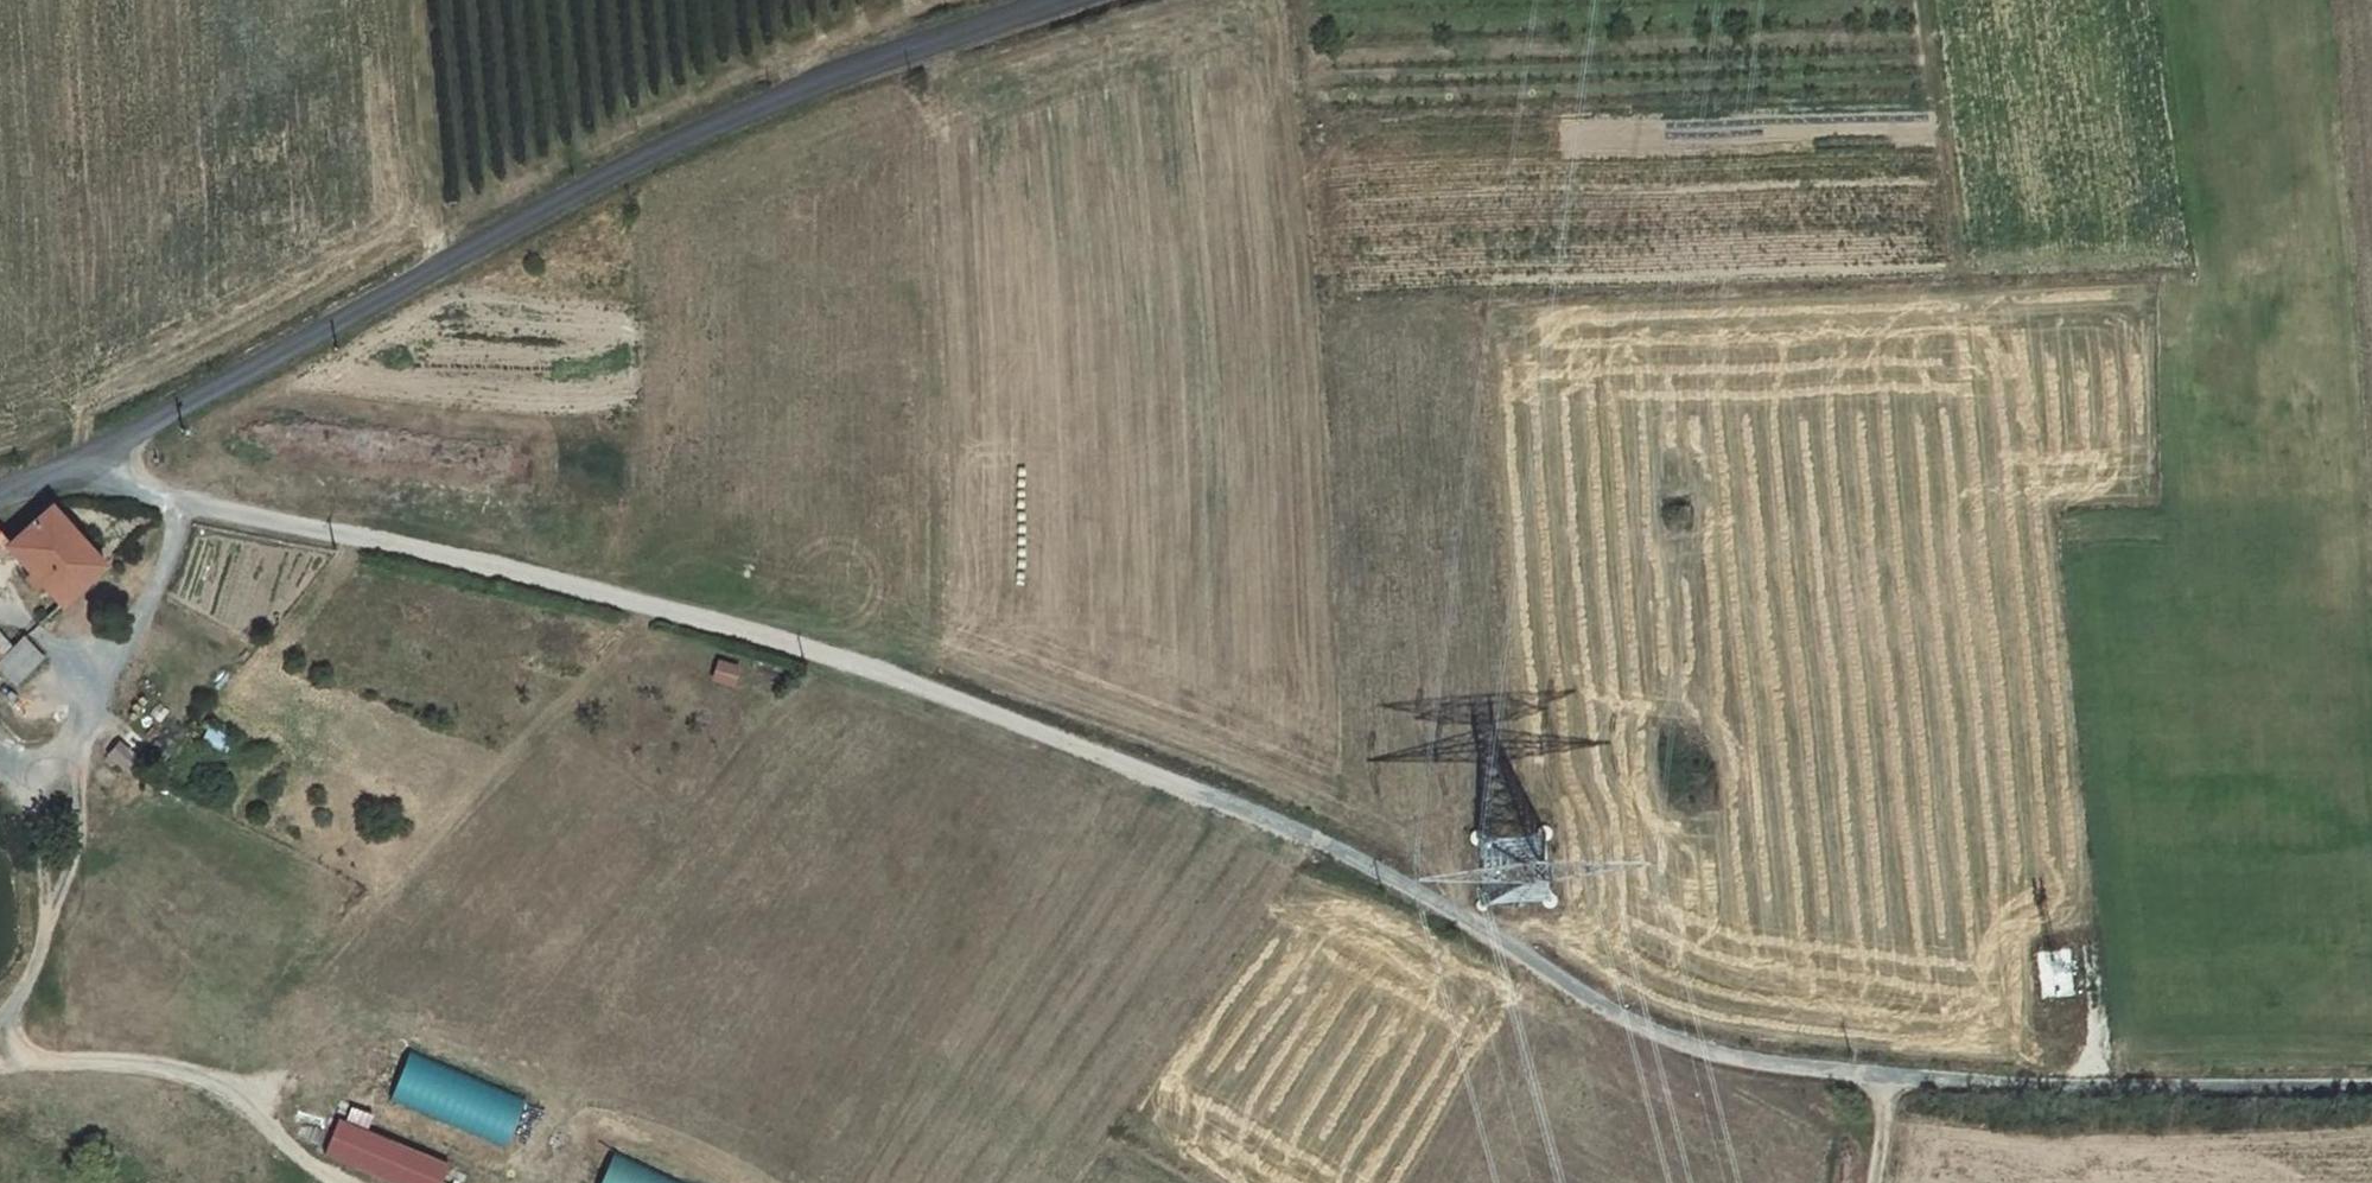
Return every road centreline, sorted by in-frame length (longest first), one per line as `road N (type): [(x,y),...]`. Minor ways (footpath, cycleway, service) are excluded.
road 1 (unclassified): [(85,468),(135,490),(654,606),(868,668),(1329,841),(1606,1007),(1669,1037),(1747,1059),(2053,1091),(2371,1081)]
road 2 (unclassified): [(85,468),(381,294),(711,123),(1054,0)]
road 3 (track): [(0,1073),(100,1054),(256,1106),(252,1151),(325,1182)]

